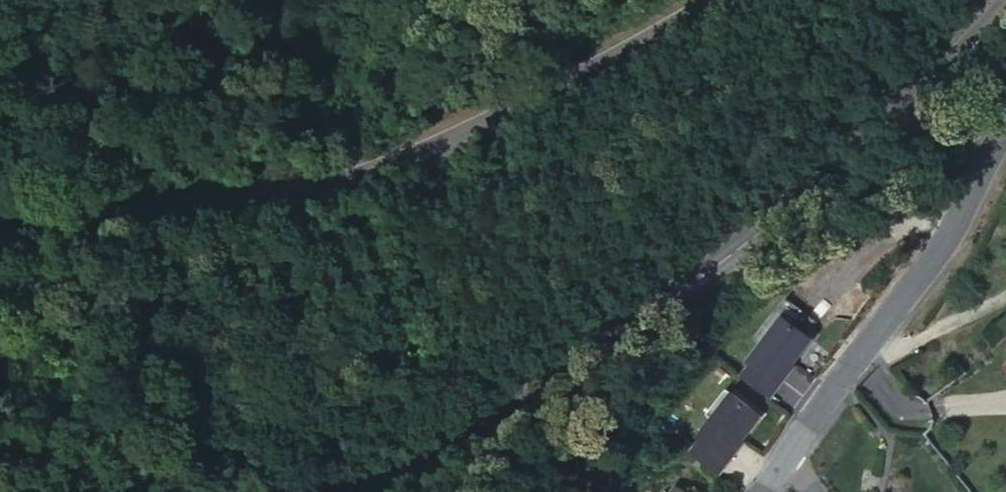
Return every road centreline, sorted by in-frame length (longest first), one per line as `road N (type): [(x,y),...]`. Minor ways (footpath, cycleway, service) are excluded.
road 1 (secondary): [(998,0),(556,396),(366,491)]
road 2 (unclassified): [(725,0),(380,171),(226,203),(0,220)]
road 3 (residential): [(1005,125),(949,234),(783,457)]

